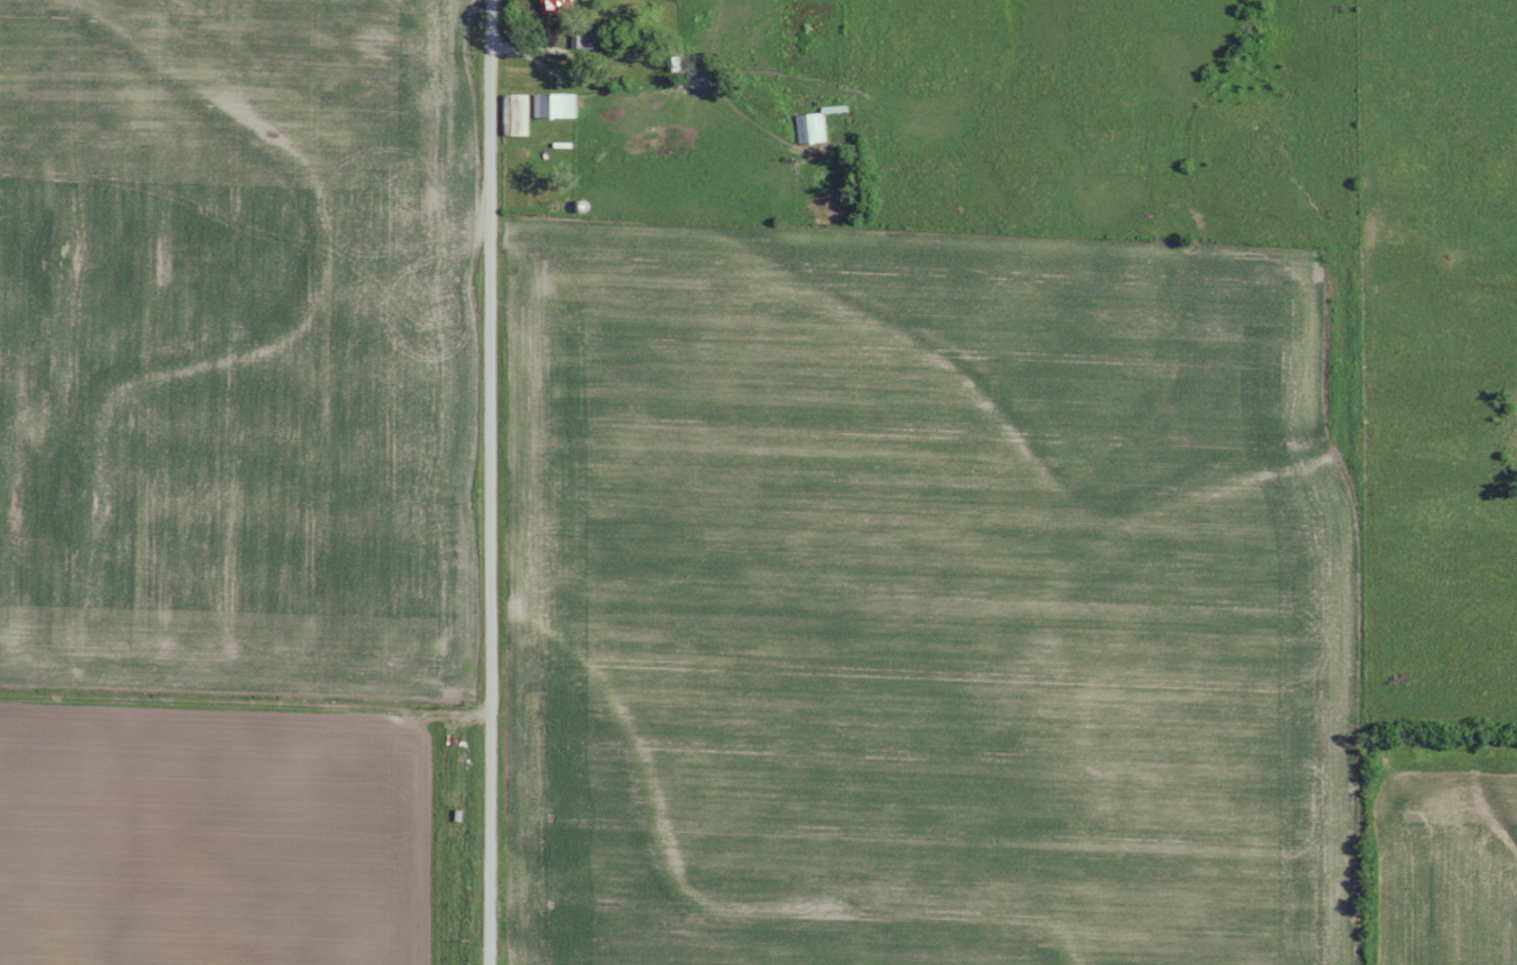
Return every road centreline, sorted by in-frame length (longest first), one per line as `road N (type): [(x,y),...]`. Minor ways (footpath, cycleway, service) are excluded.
road 1 (residential): [(492,0),(488,964)]

